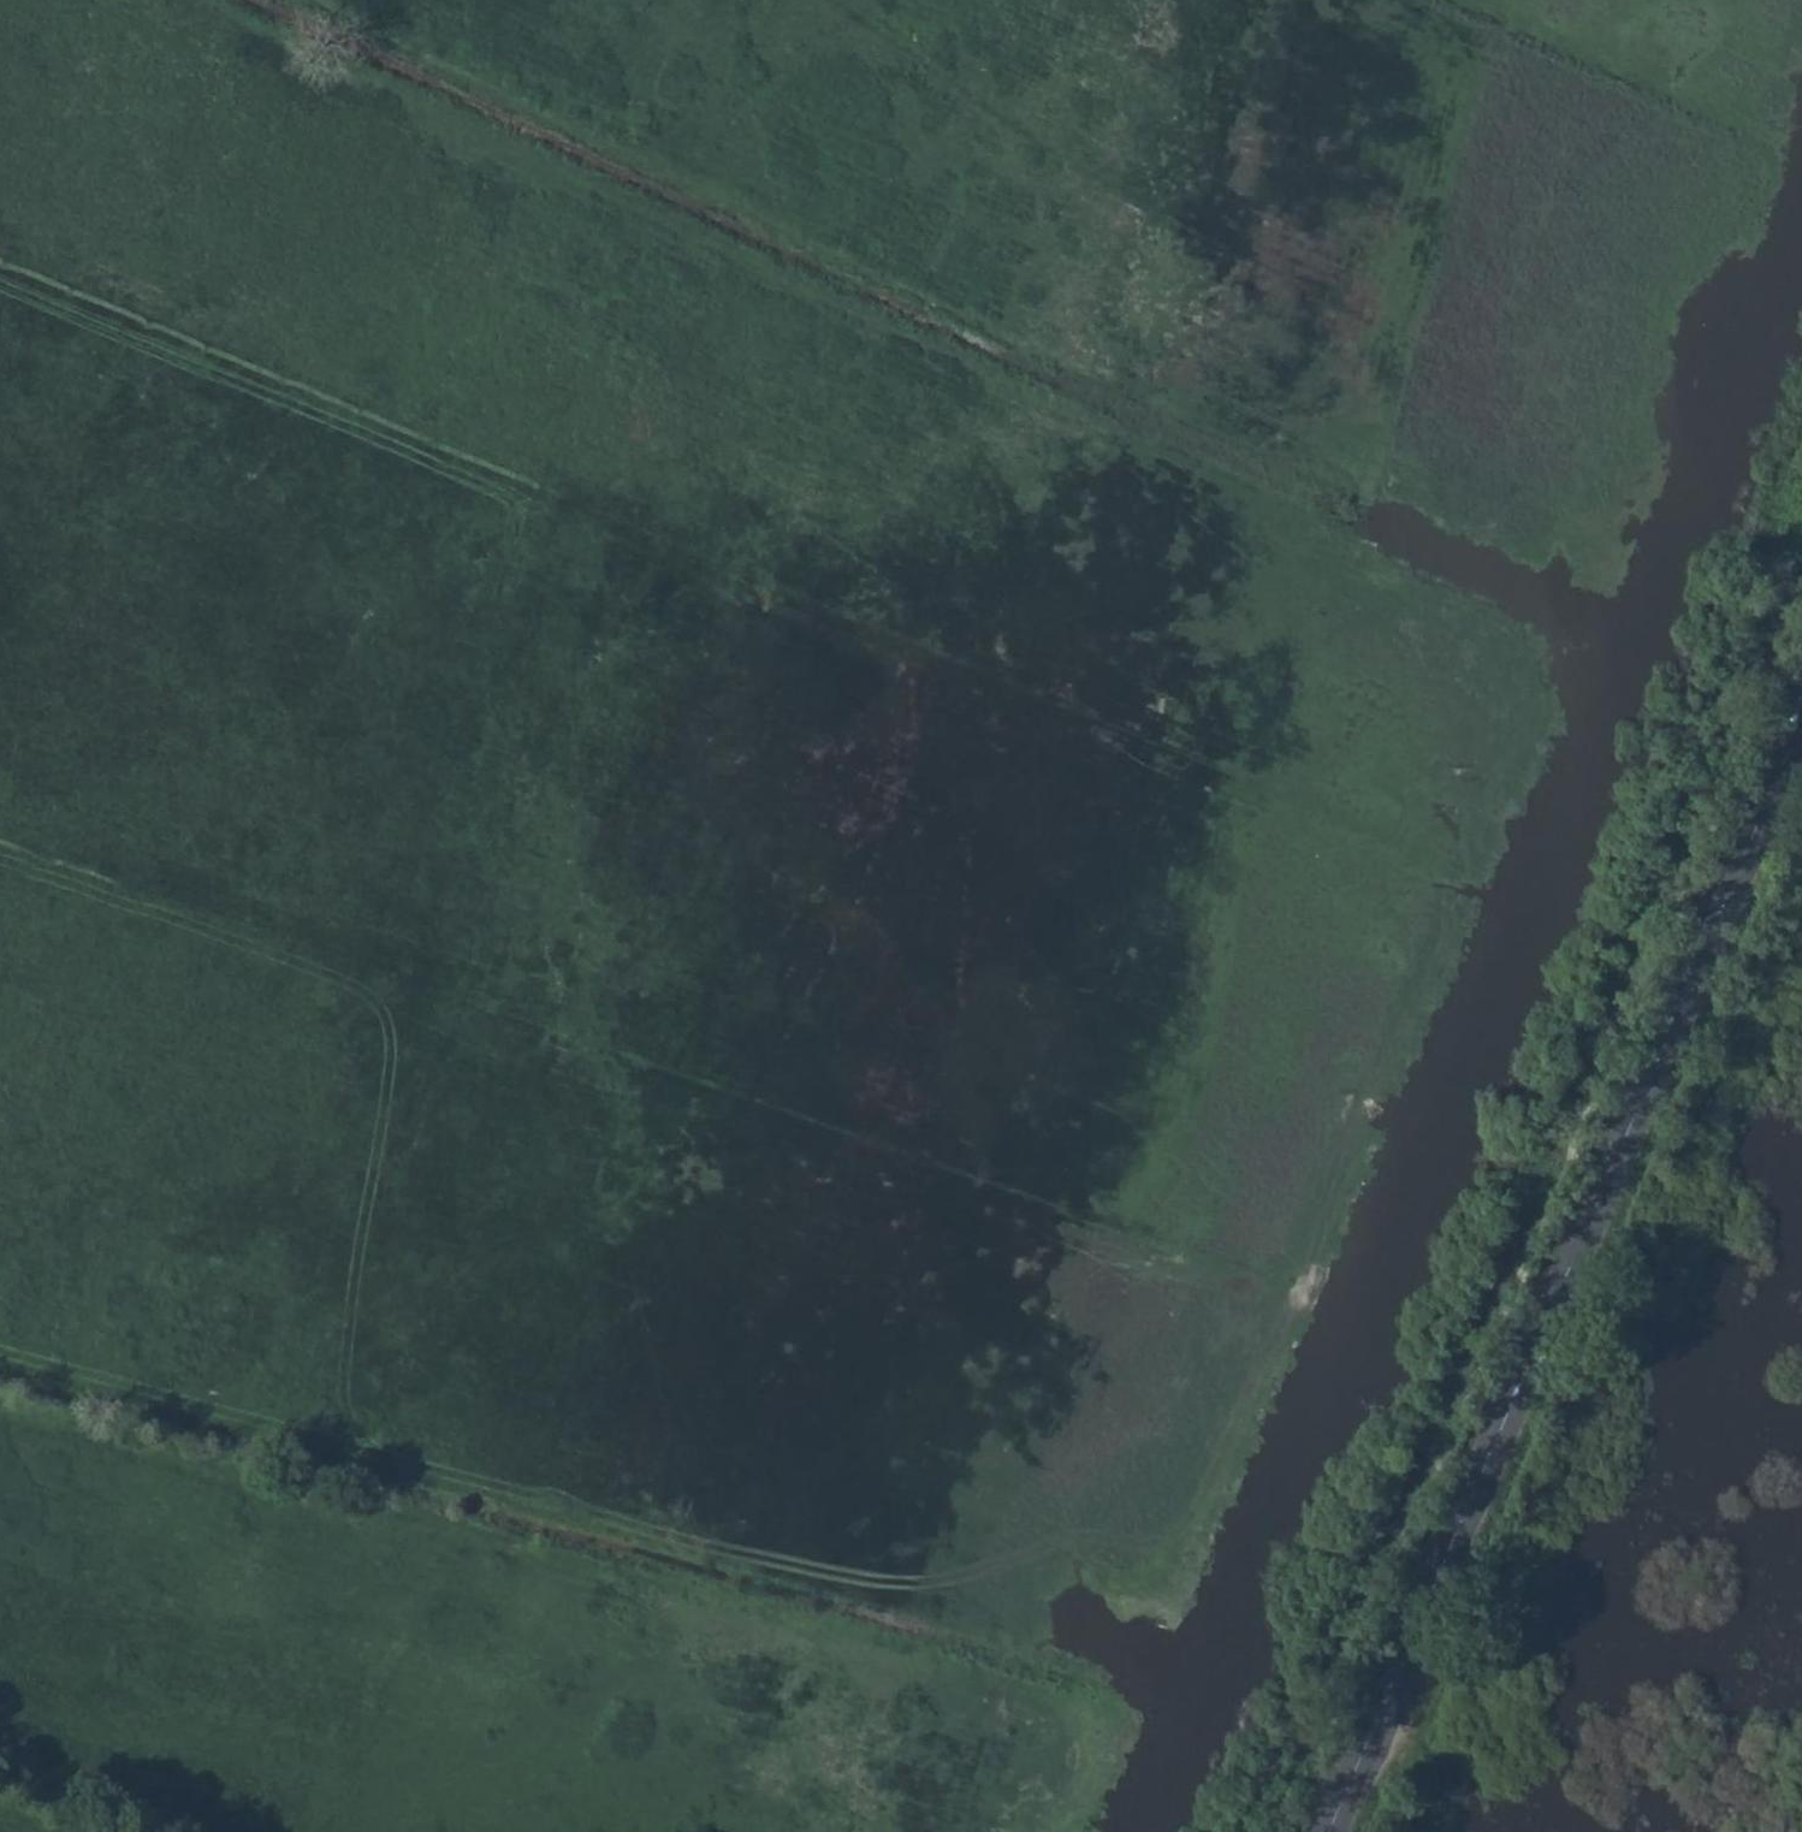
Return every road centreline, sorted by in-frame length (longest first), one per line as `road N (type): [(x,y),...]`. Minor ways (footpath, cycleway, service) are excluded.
road 1 (tertiary): [(1329,1831),(1801,722)]

